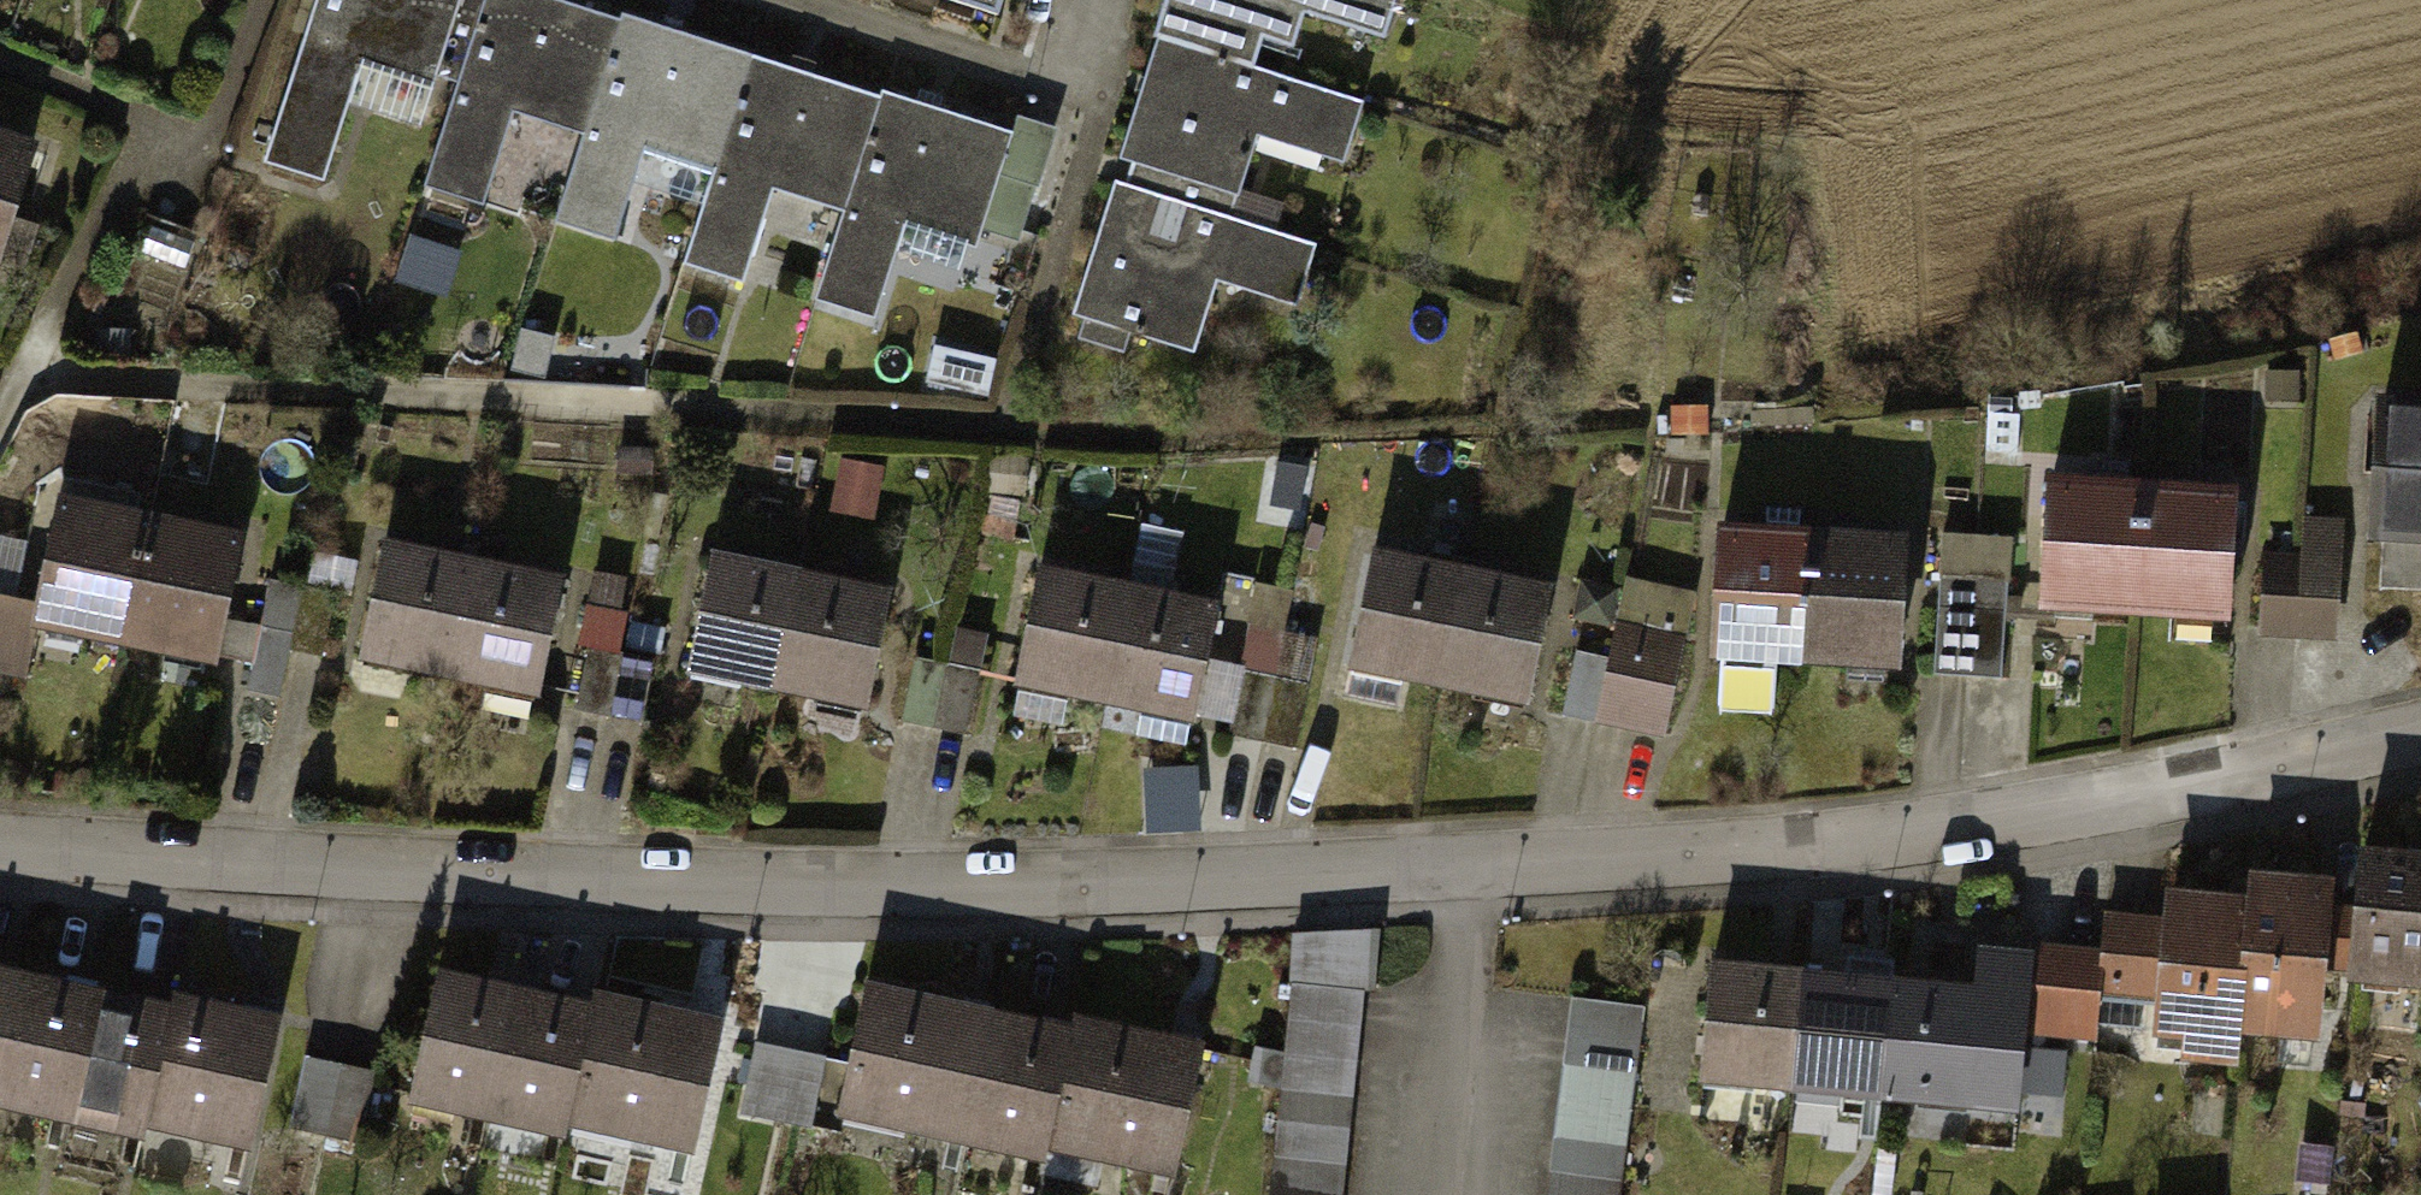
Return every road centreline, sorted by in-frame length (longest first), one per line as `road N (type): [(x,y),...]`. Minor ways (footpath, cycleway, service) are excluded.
road 1 (residential): [(0,855),(395,865),(794,888),(1181,879),(1782,846),(2155,809),(2420,748)]

